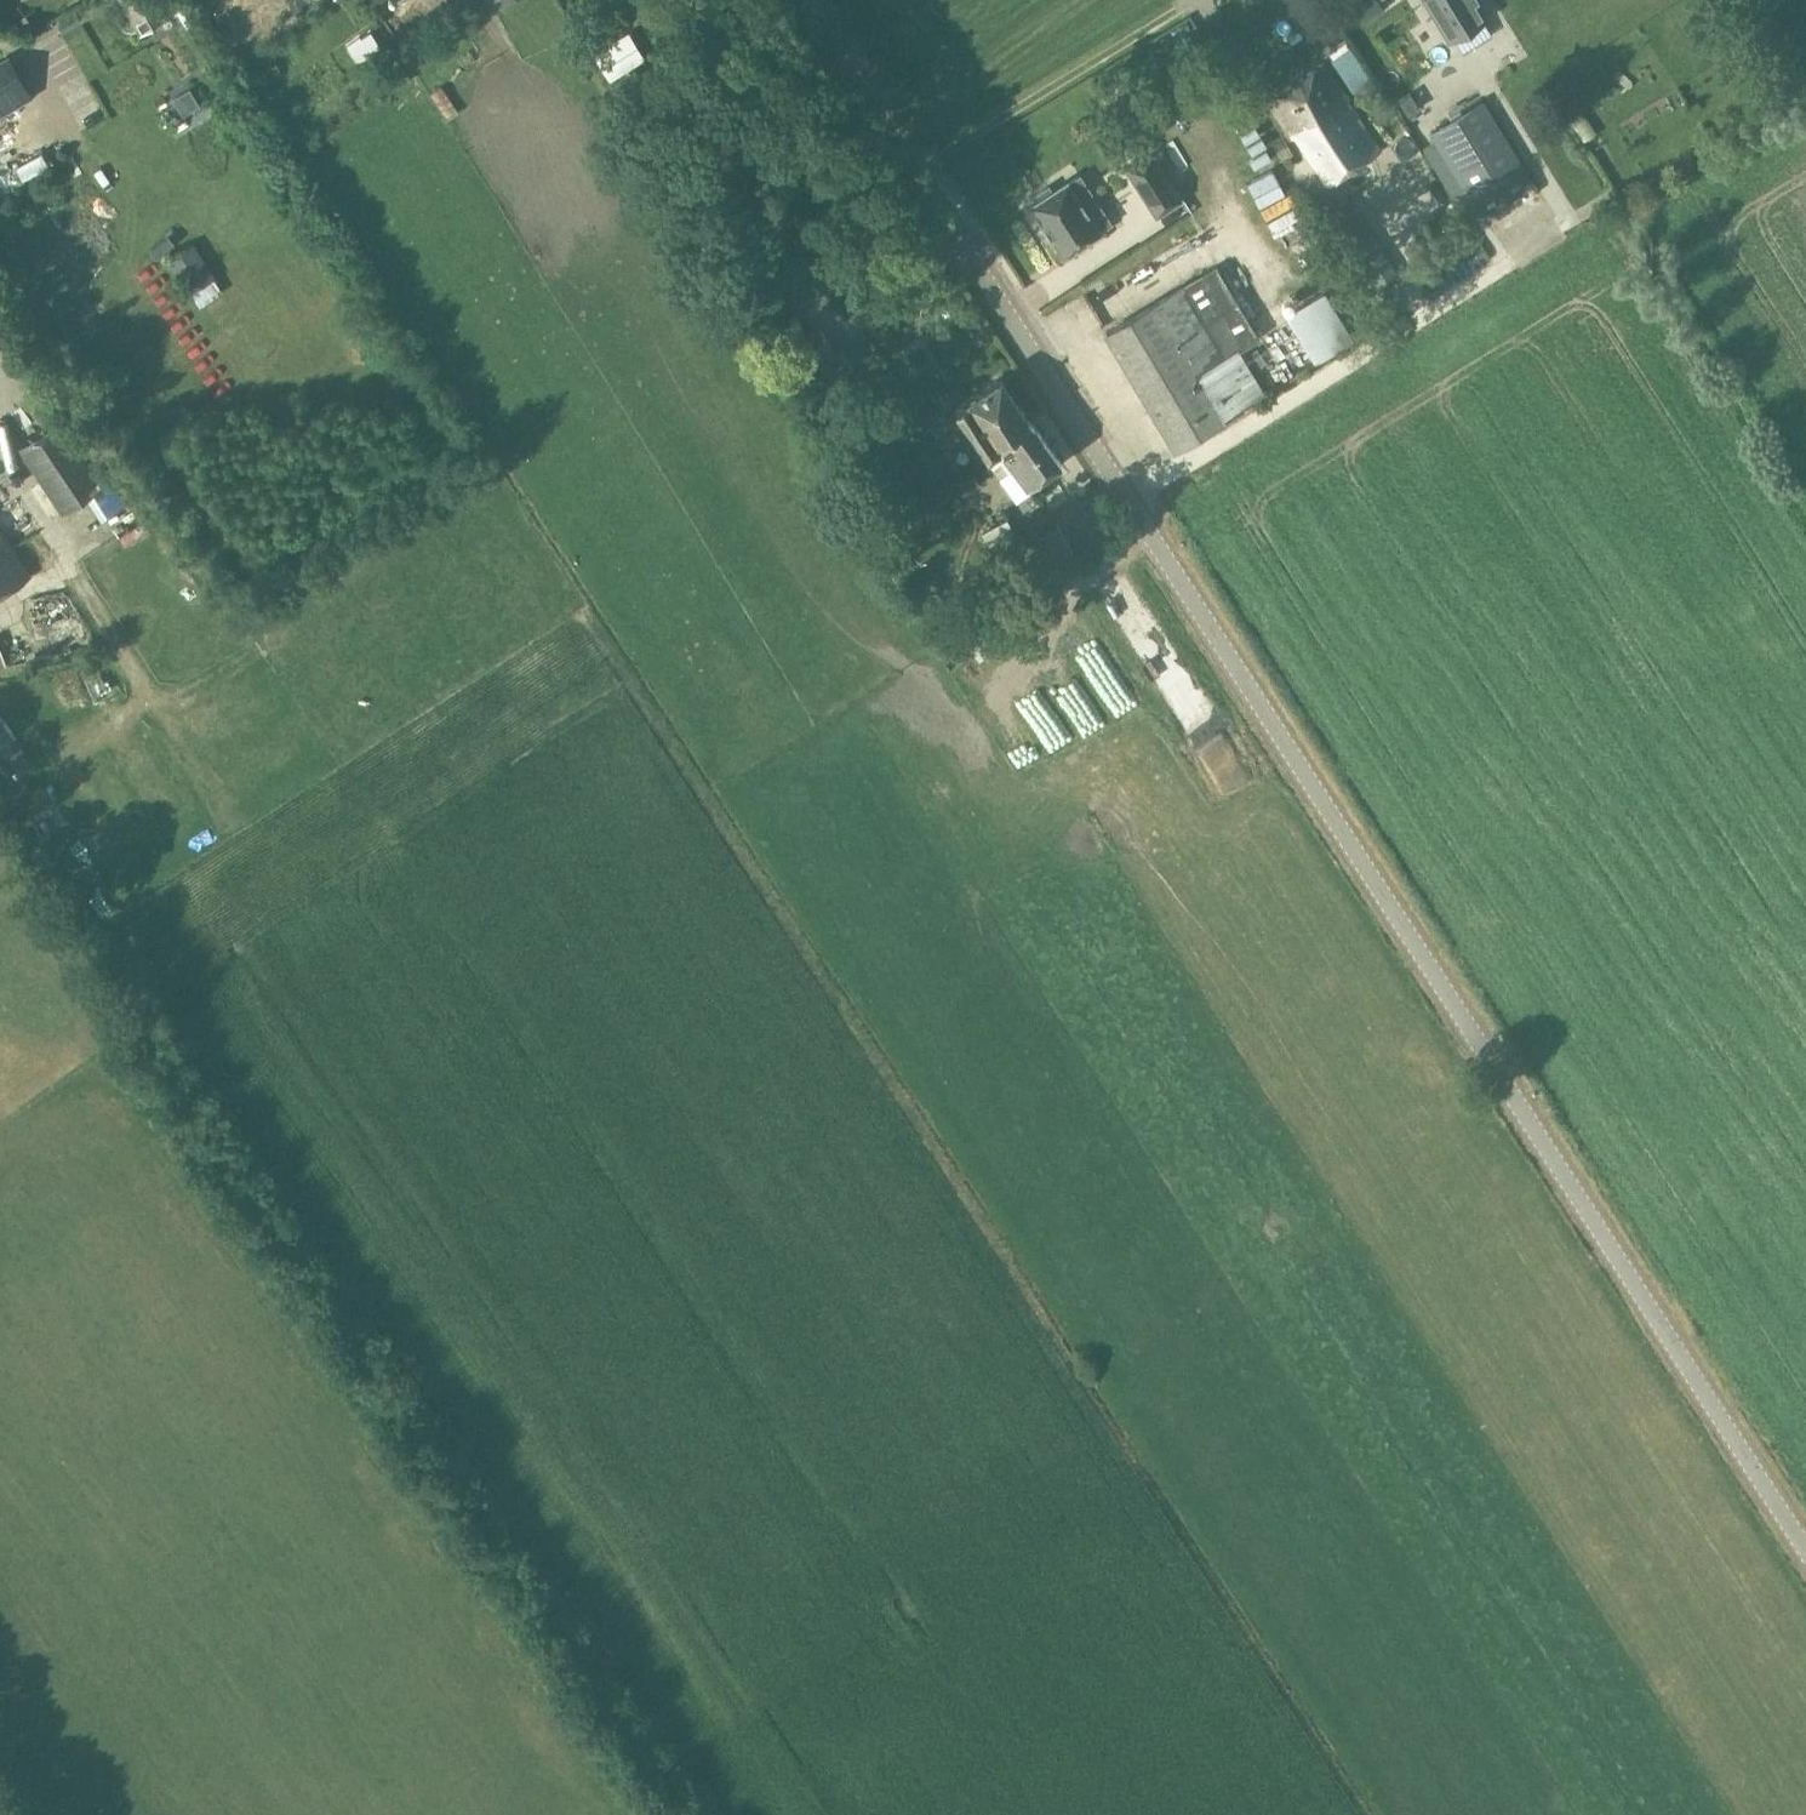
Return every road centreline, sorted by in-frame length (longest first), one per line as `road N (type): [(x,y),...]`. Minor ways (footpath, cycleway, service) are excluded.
road 1 (tertiary): [(1805,1553),(803,0)]

